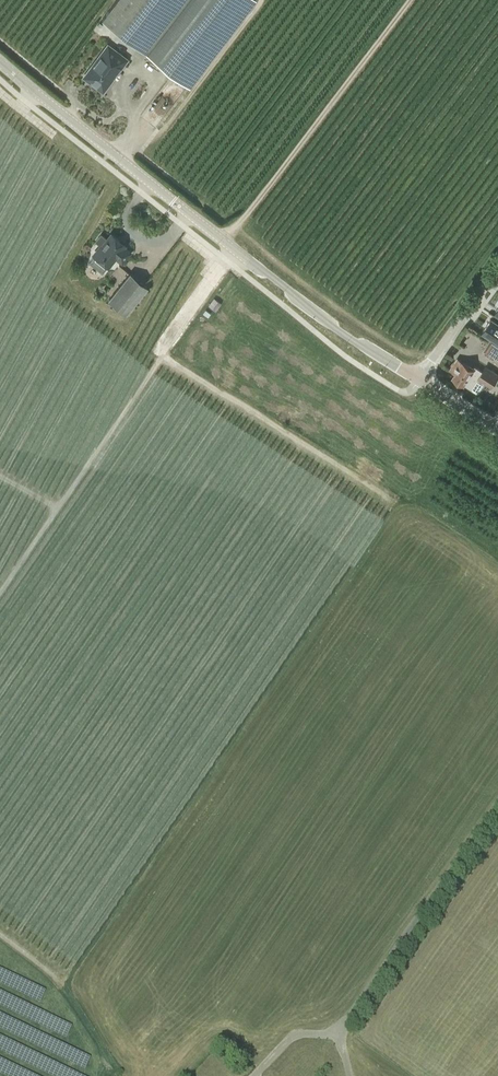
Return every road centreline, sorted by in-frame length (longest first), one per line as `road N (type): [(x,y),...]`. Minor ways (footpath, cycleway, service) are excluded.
road 1 (tertiary): [(421,381),(276,283),(0,62)]
road 2 (track): [(0,937),(61,985),(116,1068)]
road 3 (residential): [(421,381),(493,282)]

